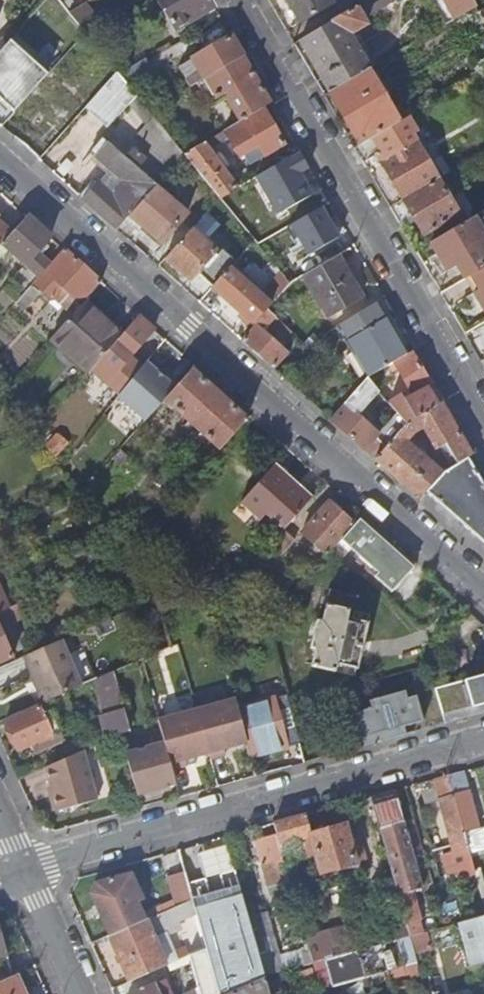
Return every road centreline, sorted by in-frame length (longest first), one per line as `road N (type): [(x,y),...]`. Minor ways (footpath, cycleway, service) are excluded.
road 1 (residential): [(483,593),(0,158)]
road 2 (residential): [(234,0),(483,426)]
road 3 (residential): [(24,873),(483,738)]
road 4 (residential): [(24,873),(78,993)]

